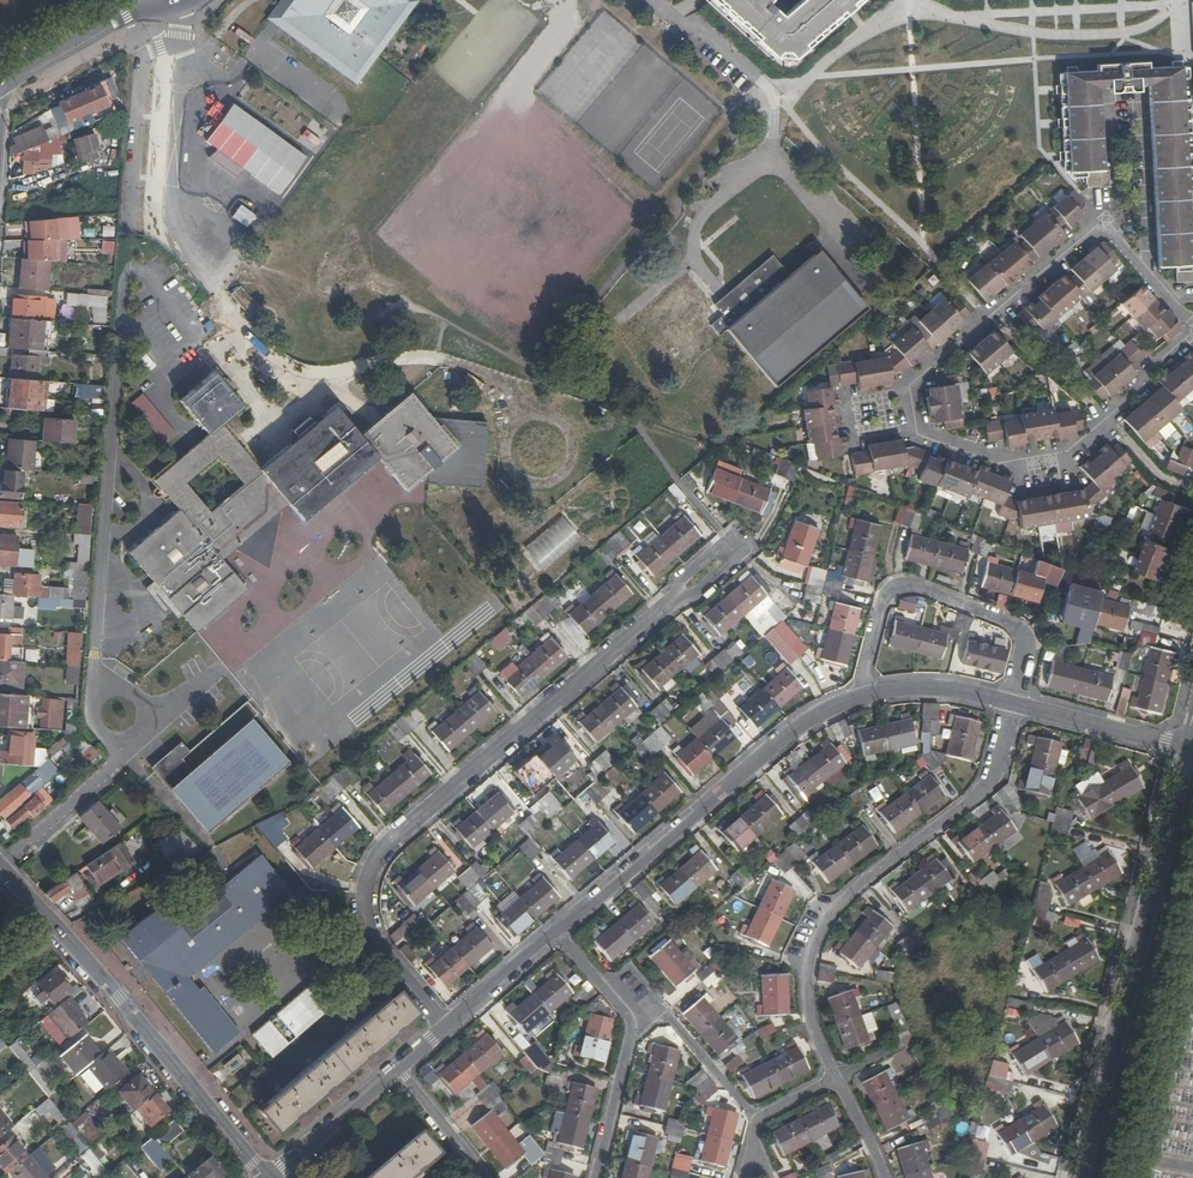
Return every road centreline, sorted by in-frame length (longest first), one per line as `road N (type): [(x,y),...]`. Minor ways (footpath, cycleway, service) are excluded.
road 1 (residential): [(676,597),(379,857),(366,892),(370,926),(446,1027)]
road 2 (residential): [(1013,705),(988,784),(863,884),(815,945),(808,1008),(838,1080)]
road 3 (residential): [(1187,748),(1079,1177)]
road 4 (residential): [(0,874),(266,1177)]
road 5 (residential): [(909,388),(1104,229),(1192,329)]
road 6 (residential): [(559,931),(801,725),(859,696)]
road 7 (residential): [(1192,333),(1068,455),(1001,466),(917,436)]
road 8 (residential): [(1013,705),(1025,638),(915,590),(898,591),(881,607),(859,696)]
road 9 (residential): [(631,1037),(652,1014),(667,1015),(756,1126)]
road 10 (residential): [(1013,705),(1187,748)]
road 11 (residential): [(917,436),(854,446),(846,397),(909,388)]
road 12 (residential): [(0,87),(148,6)]
road 13 (residential): [(270,1177),(398,1068)]
road 14 (residential): [(859,696),(934,689),(1013,705)]
road 15 (unclassified): [(656,0),(773,98)]
road 16 (residential): [(446,1027),(559,931)]
road 17 (residential): [(676,597),(681,581),(723,547),(735,549),(734,561),(693,594)]
road 18 (residential): [(631,1037),(597,1177)]
road 19 (residential): [(398,1068),(486,1177)]
road 20 (residential): [(559,931),(624,1011),(631,1037)]

